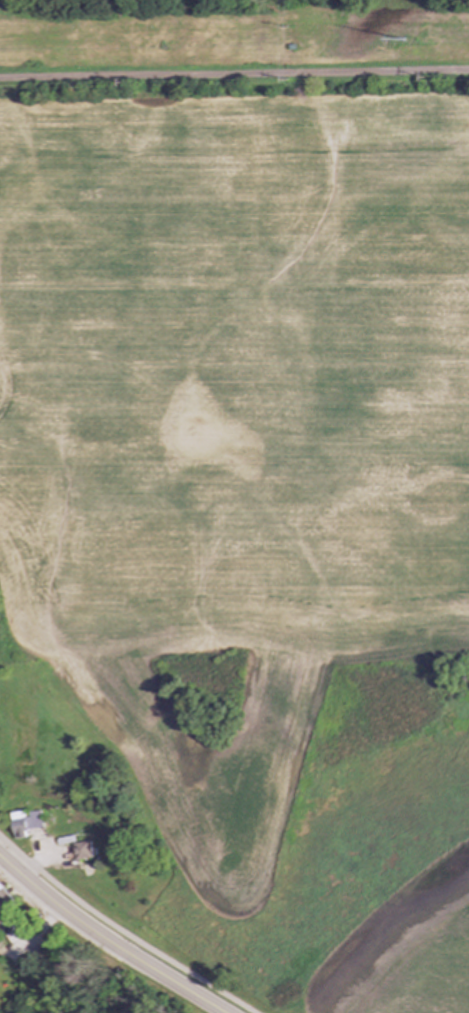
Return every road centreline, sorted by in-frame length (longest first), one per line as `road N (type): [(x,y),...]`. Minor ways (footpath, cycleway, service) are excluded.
road 1 (tertiary): [(0,860),(97,939),(224,1012)]

